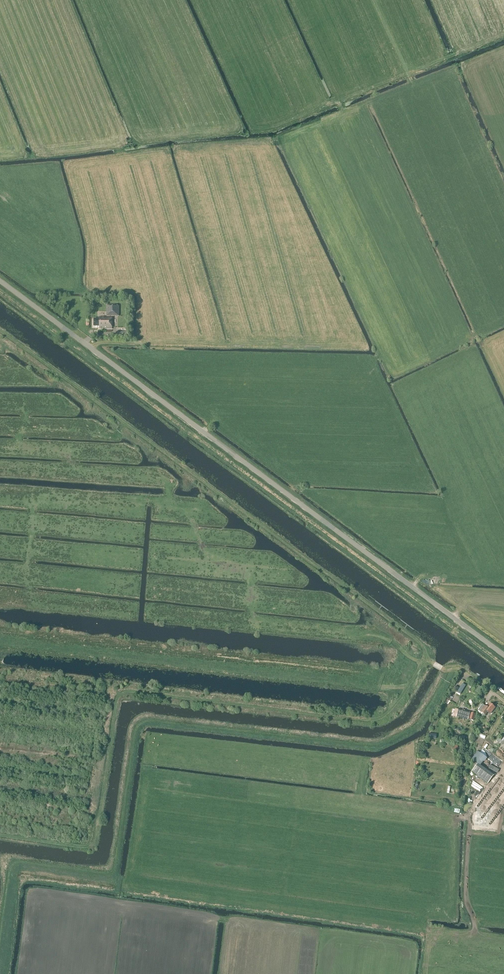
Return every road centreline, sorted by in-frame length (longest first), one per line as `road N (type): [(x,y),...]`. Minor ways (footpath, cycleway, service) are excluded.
road 1 (tertiary): [(503,655),(0,282)]
road 2 (track): [(0,837),(91,849),(122,696),(371,720),(385,716),(426,661)]
road 3 (track): [(426,661),(425,648),(0,331)]

